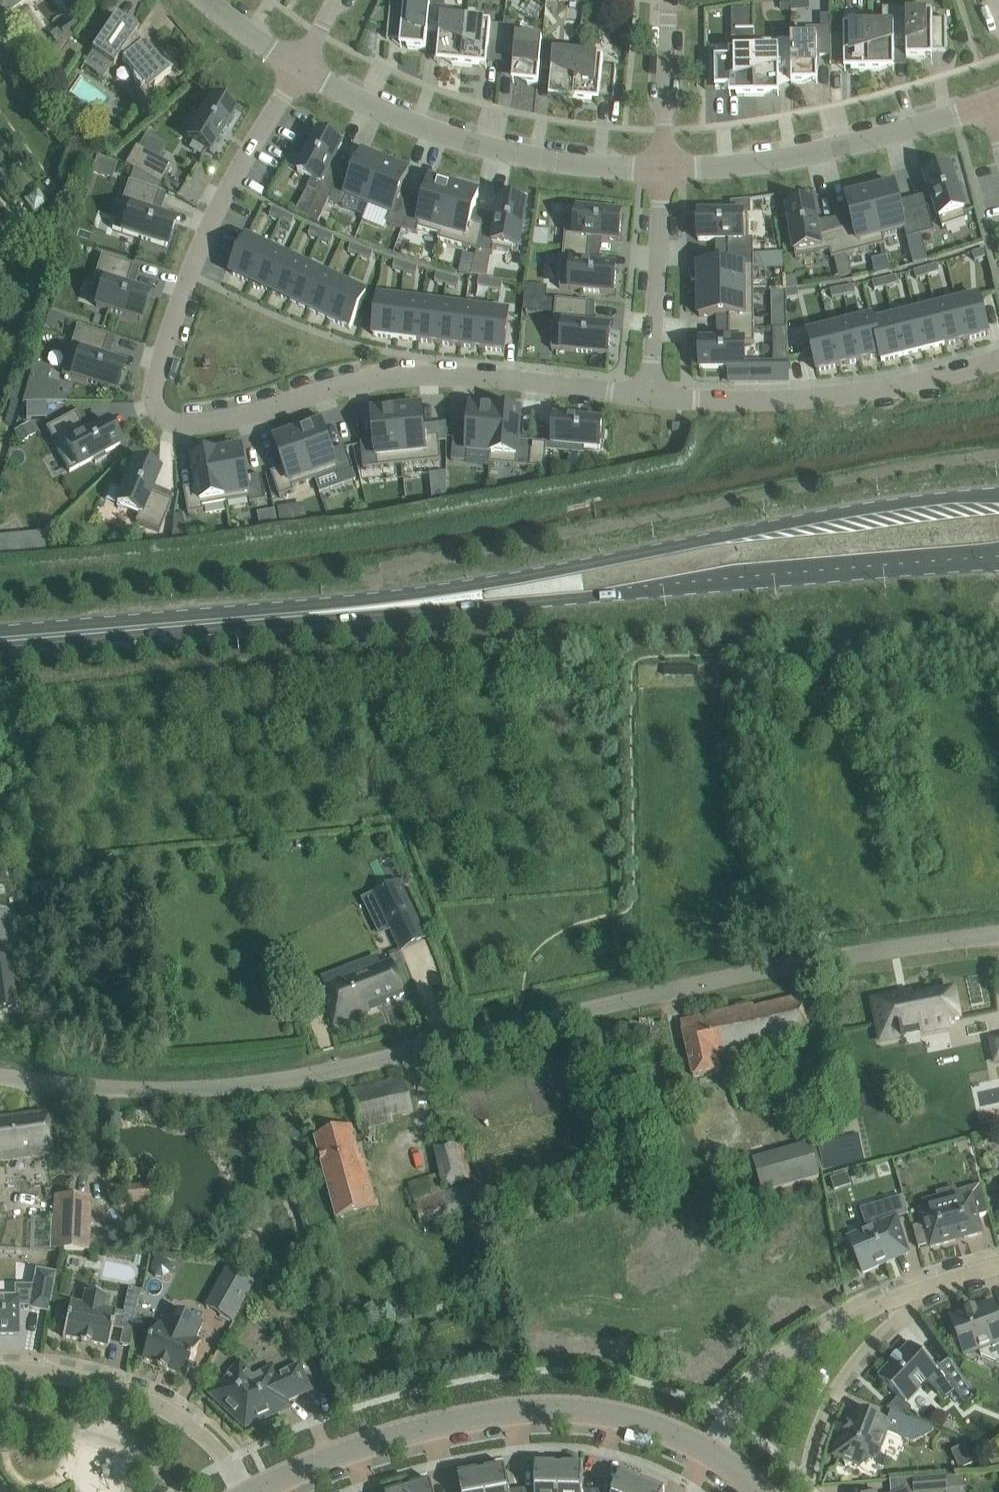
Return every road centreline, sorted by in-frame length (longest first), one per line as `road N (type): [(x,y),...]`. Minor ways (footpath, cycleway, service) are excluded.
road 1 (residential): [(0,1076),(130,1089),(278,1081),(805,963),(998,934)]
road 2 (residential): [(654,397),(457,374),(405,376),(246,414),(186,424),(164,418),(155,385),(184,288),(214,217),(302,68)]
road 3 (primary): [(998,496),(829,516),(353,609)]
road 4 (primary): [(353,609),(534,602),(998,557)]
road 5 (unclassified): [(259,1491),(407,1431),(509,1411),(621,1417),(708,1445)]
road 6 (residential): [(302,68),(396,118),(493,150),(662,167)]
road 7 (primary): [(353,609),(0,639)]
road 8 (residential): [(998,360),(860,395),(728,403),(654,397)]
road 9 (residential): [(662,167),(797,155),(994,102)]
road 10 (residential): [(247,1491),(202,1428),(105,1380),(0,1371)]
road 11 (residential): [(708,1445),(775,1368),(834,1327),(922,1288)]
road 12 (residential): [(788,1491),(807,1475),(848,1376),(922,1288)]
road 13 (residential): [(654,397),(662,167)]
road 14 (residential): [(662,167),(668,0)]

